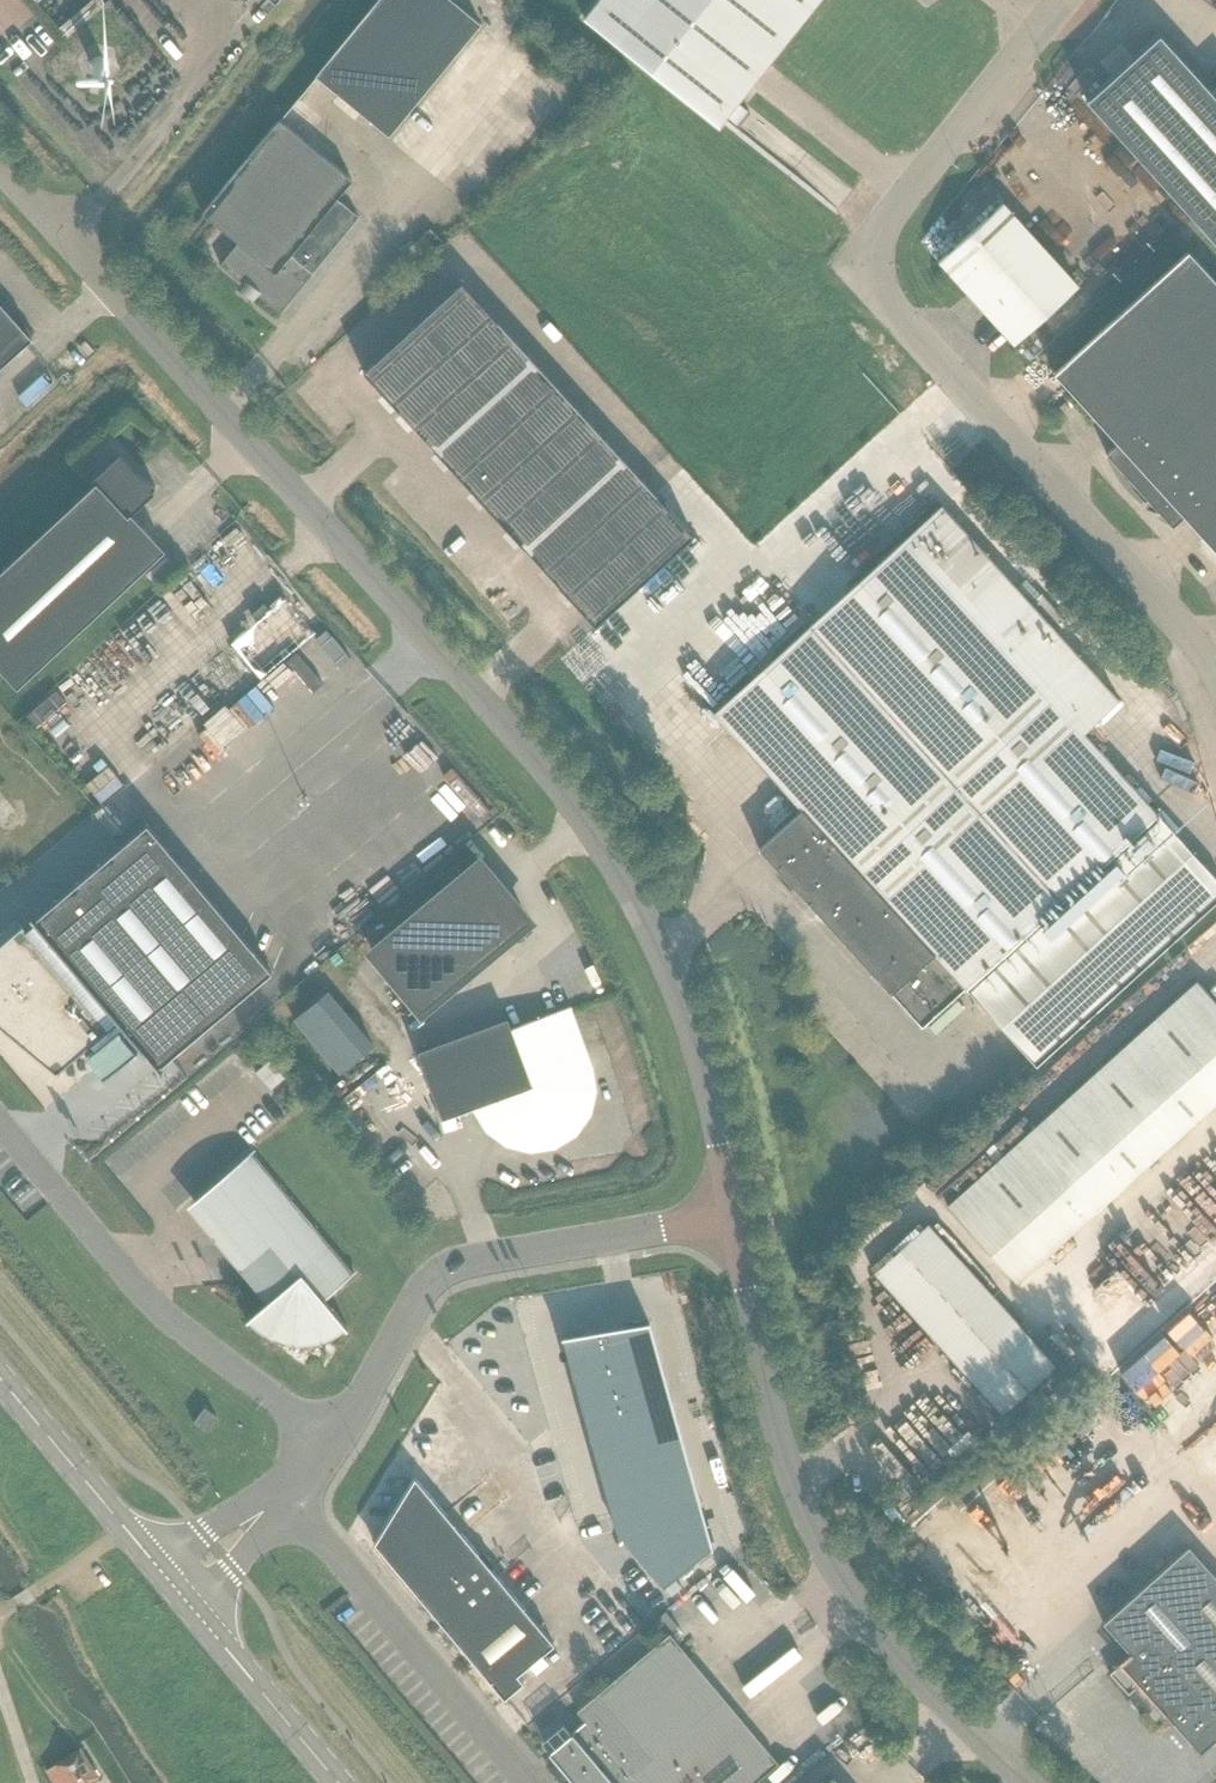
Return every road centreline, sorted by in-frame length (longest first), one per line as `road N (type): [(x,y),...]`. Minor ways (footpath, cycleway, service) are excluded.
road 1 (unclassified): [(734,1216),(704,1064),(670,970),(617,867),(564,796),(0,166)]
road 2 (unclassified): [(1215,680),(885,304),(873,263),(879,231),(1066,0)]
road 3 (unclassified): [(1027,1782),(895,1652),(829,1557),(785,1462),(734,1216)]
road 4 (unclassified): [(335,1441),(424,1293),(455,1269),(734,1216)]
road 5 (unclassified): [(335,1441),(158,1312),(0,1124)]
road 6 (unclassified): [(525,1782),(285,1499)]
road 7 (tertiary): [(337,1782),(174,1588)]
road 8 (tertiary): [(127,1531),(0,1380)]
road 9 (unclassified): [(127,1531),(0,1618)]
road 10 (unclassified): [(174,1588),(285,1499)]

